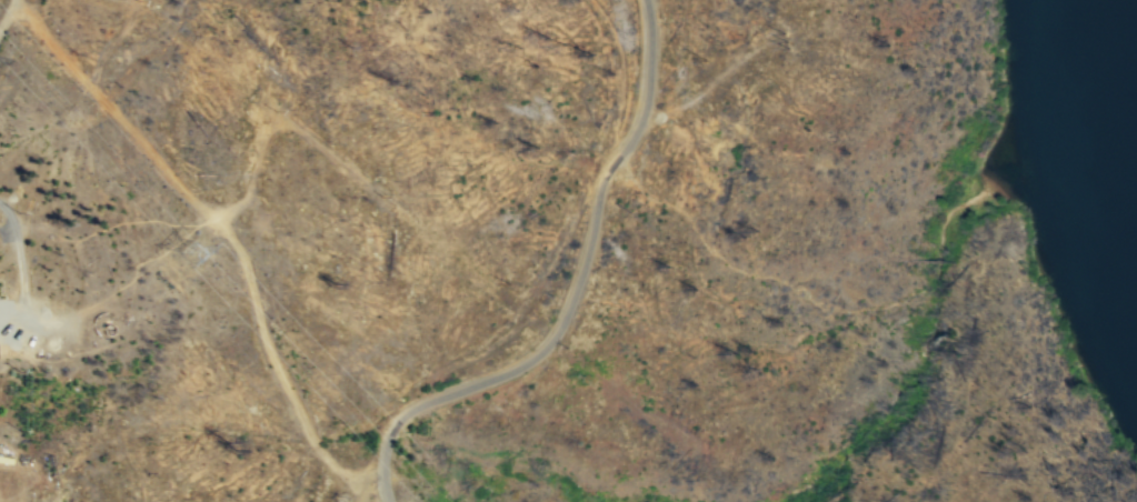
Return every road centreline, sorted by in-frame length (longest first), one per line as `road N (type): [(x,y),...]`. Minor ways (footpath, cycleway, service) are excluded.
road 1 (track): [(382,476),(355,480),(318,448),(269,349),(238,247),(18,0)]

